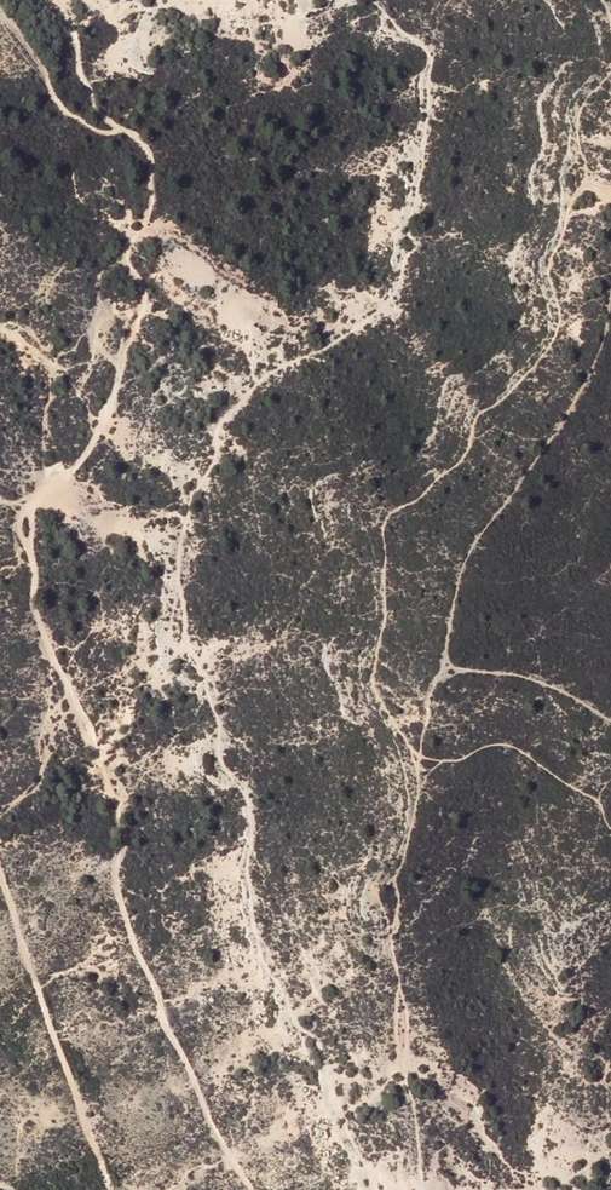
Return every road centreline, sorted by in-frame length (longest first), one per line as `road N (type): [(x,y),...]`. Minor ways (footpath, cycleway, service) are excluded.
road 1 (track): [(106,1189),(0,862)]

